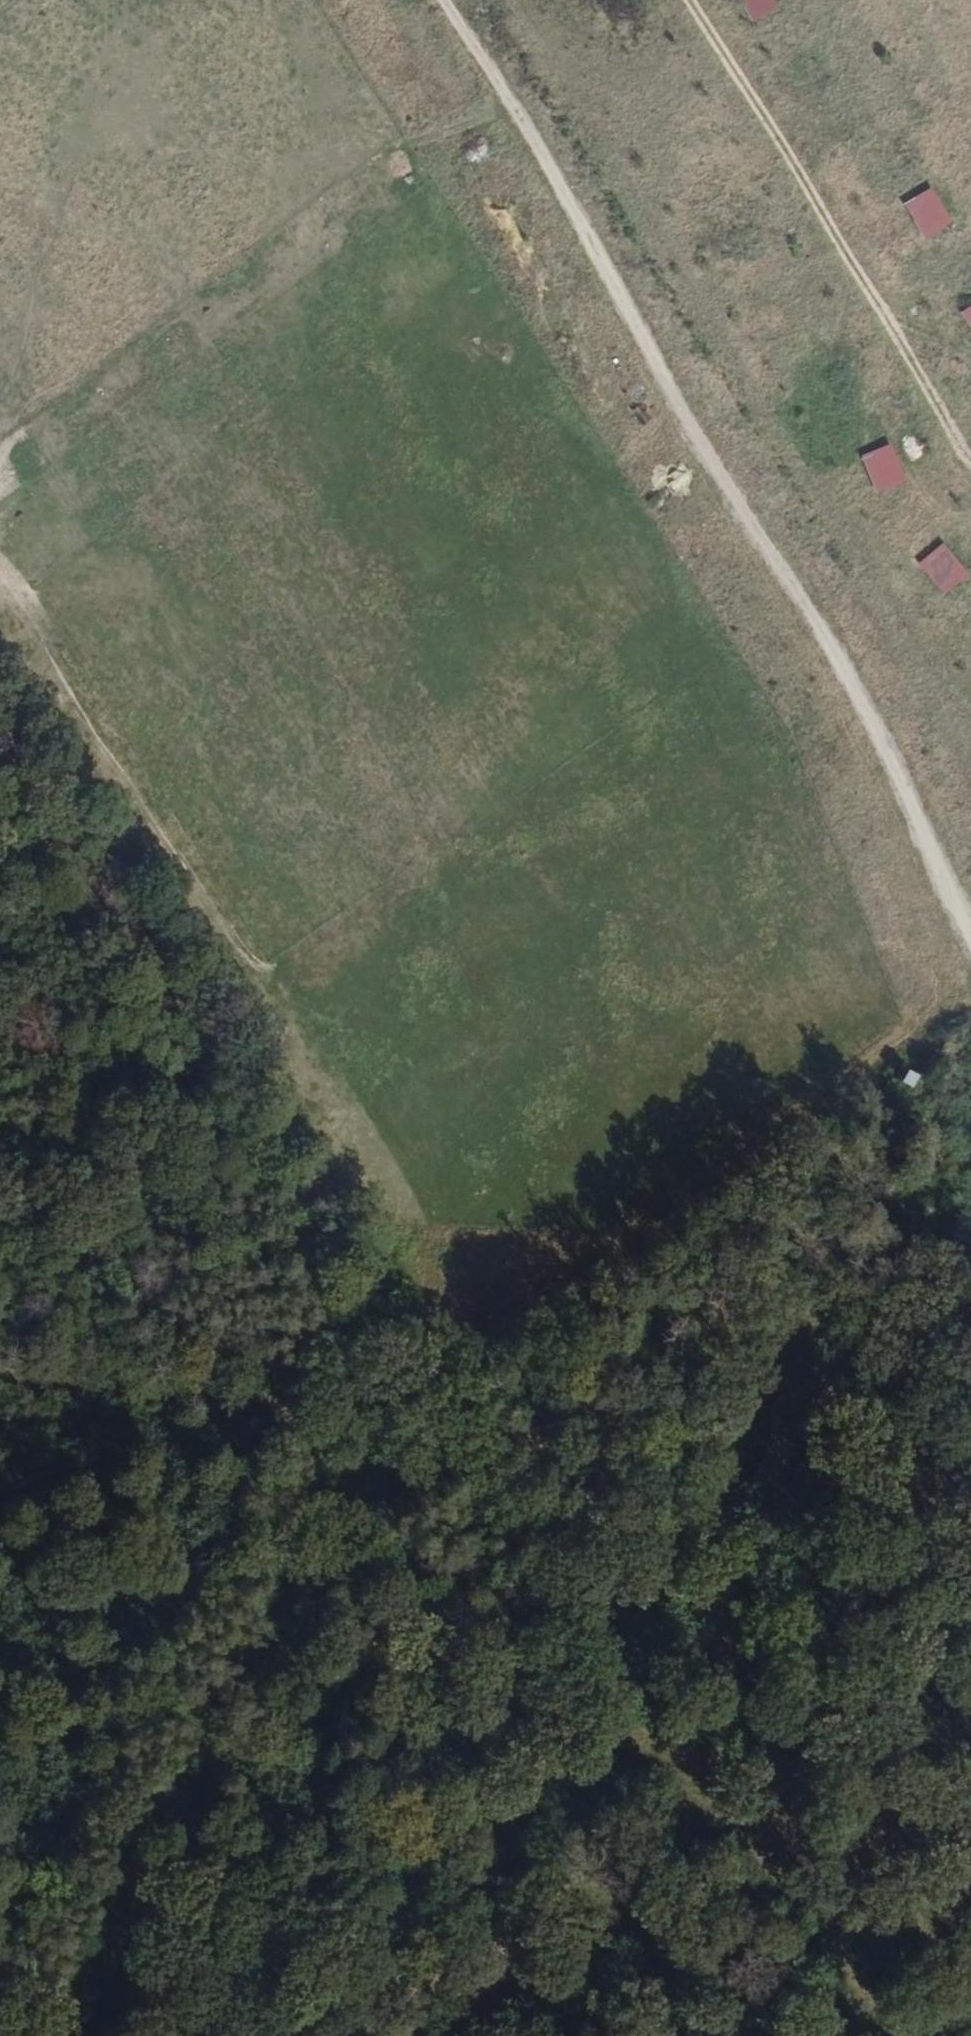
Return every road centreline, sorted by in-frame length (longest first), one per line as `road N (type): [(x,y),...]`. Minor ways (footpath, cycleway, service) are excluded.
road 1 (track): [(438,0),(532,134),(690,396),(840,608),(939,812),(970,929)]

